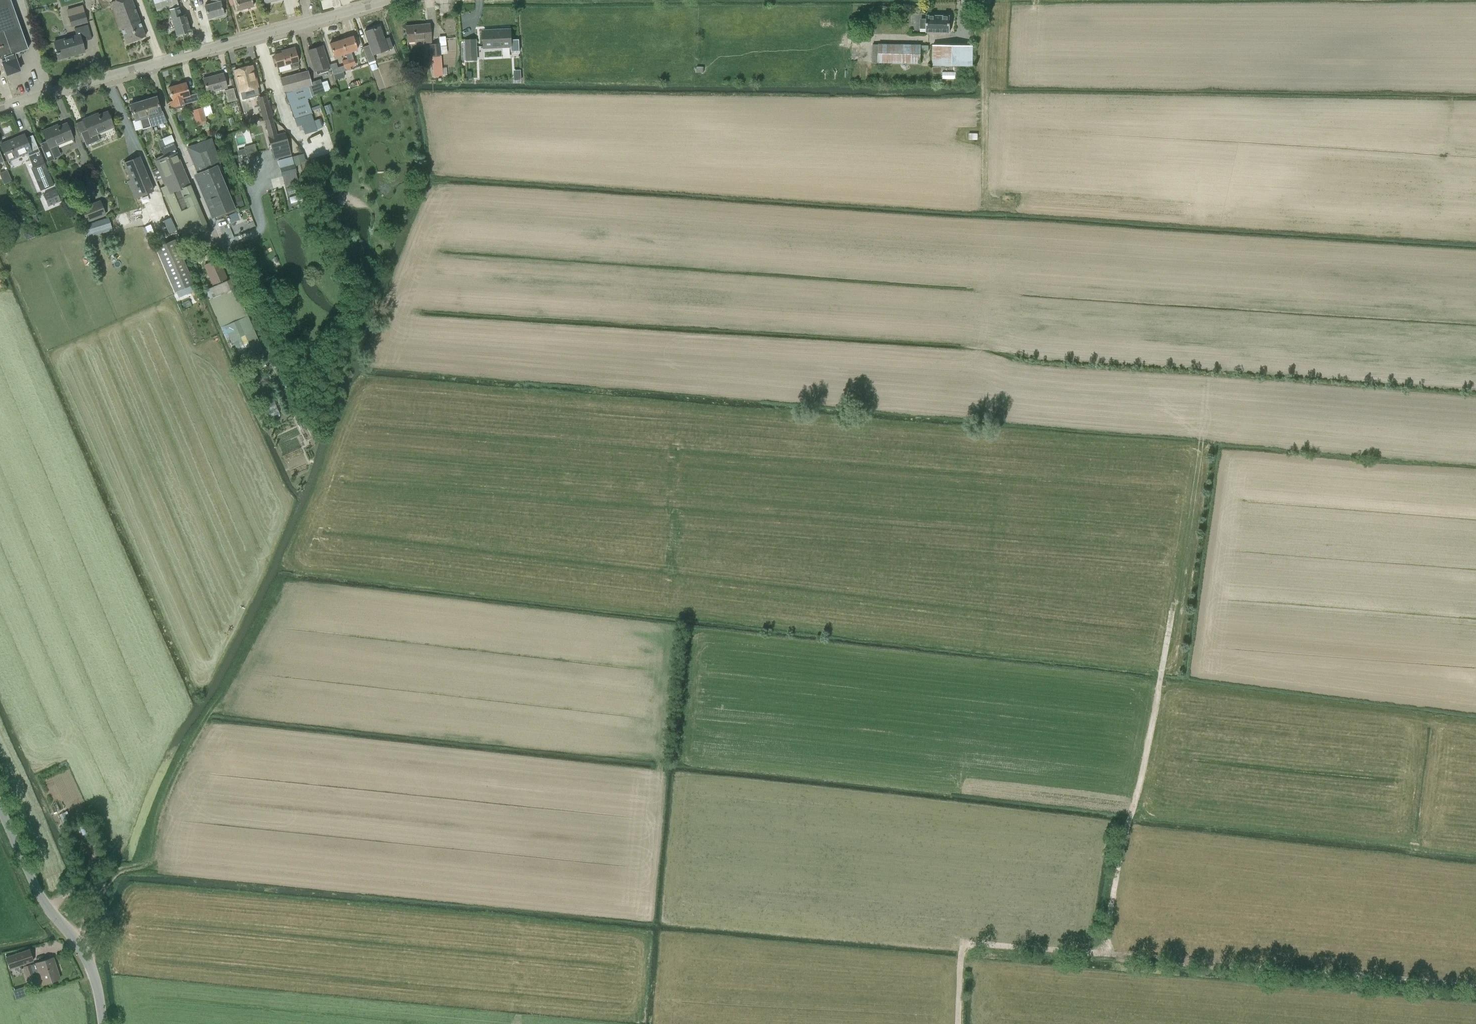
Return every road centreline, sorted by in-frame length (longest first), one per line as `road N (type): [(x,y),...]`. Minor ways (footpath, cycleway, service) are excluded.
road 1 (track): [(1475,998),(954,952),(952,1023)]
road 2 (residential): [(0,108),(390,0)]
road 3 (track): [(1097,966),(1112,843),(1140,781),(1160,670)]
road 4 (unclassified): [(103,1023),(85,957),(42,900),(0,809)]

